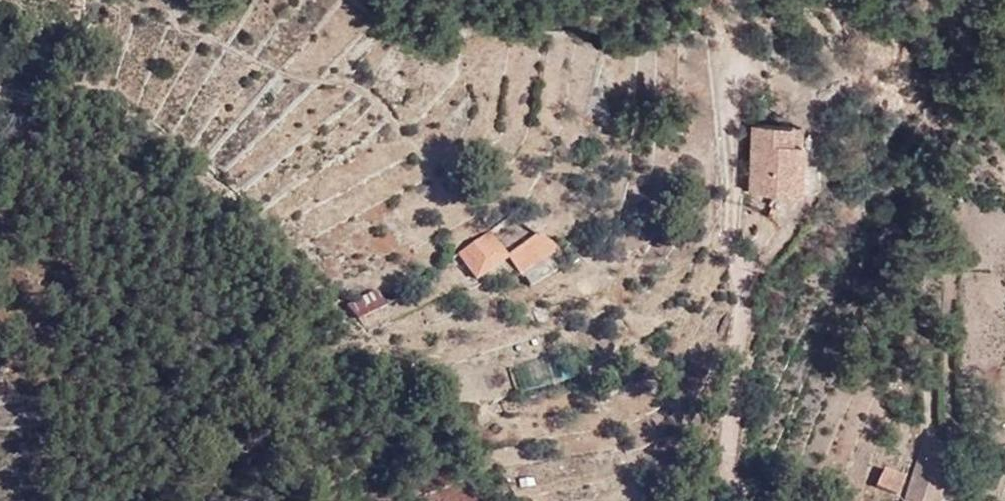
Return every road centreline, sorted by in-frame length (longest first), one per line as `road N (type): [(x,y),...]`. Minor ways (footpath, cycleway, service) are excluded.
road 1 (track): [(743,500),(729,471),(741,320),(734,248)]

